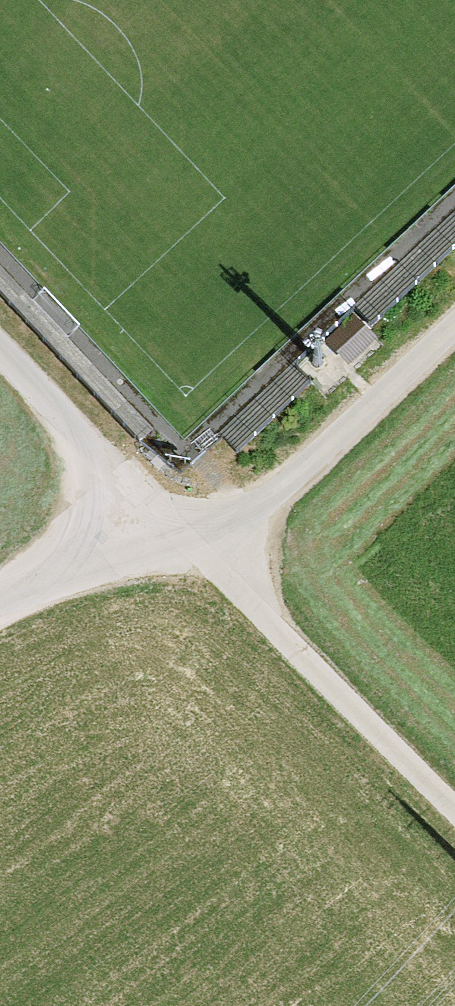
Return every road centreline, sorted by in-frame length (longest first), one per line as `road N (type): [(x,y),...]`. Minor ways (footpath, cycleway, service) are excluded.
road 1 (track): [(454,324),(206,555),(454,803)]
road 2 (residential): [(206,555),(0,352)]
road 3 (track): [(130,486),(0,587)]

